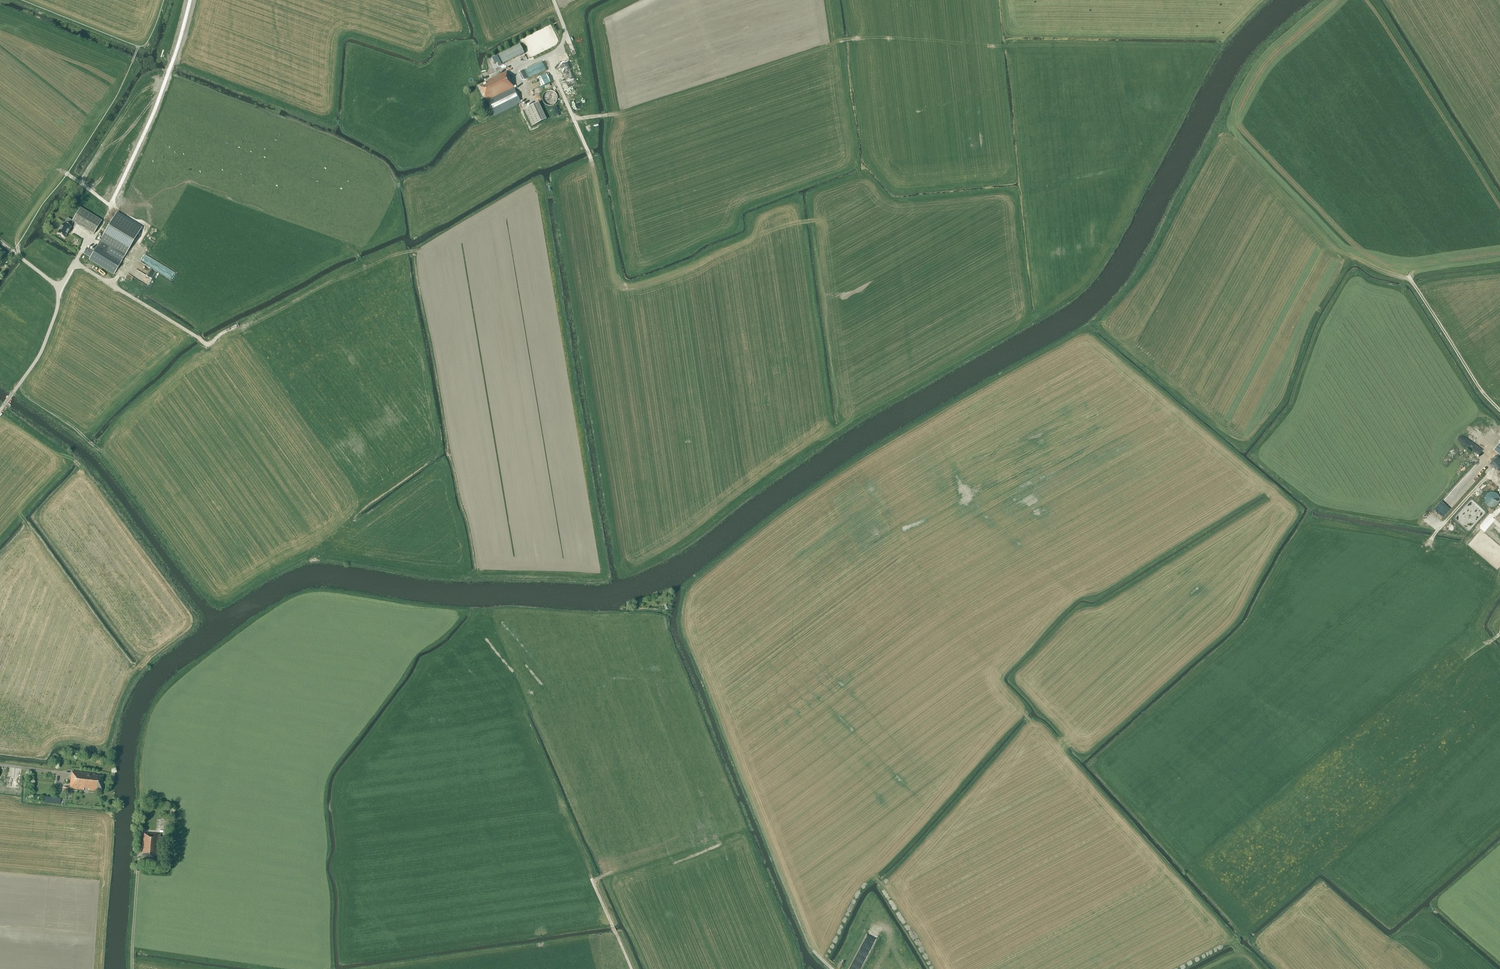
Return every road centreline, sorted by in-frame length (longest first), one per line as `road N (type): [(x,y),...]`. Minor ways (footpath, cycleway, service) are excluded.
road 1 (unclassified): [(0,410),(39,357),(58,299),(56,285),(0,242)]
road 2 (track): [(131,968),(139,826)]

